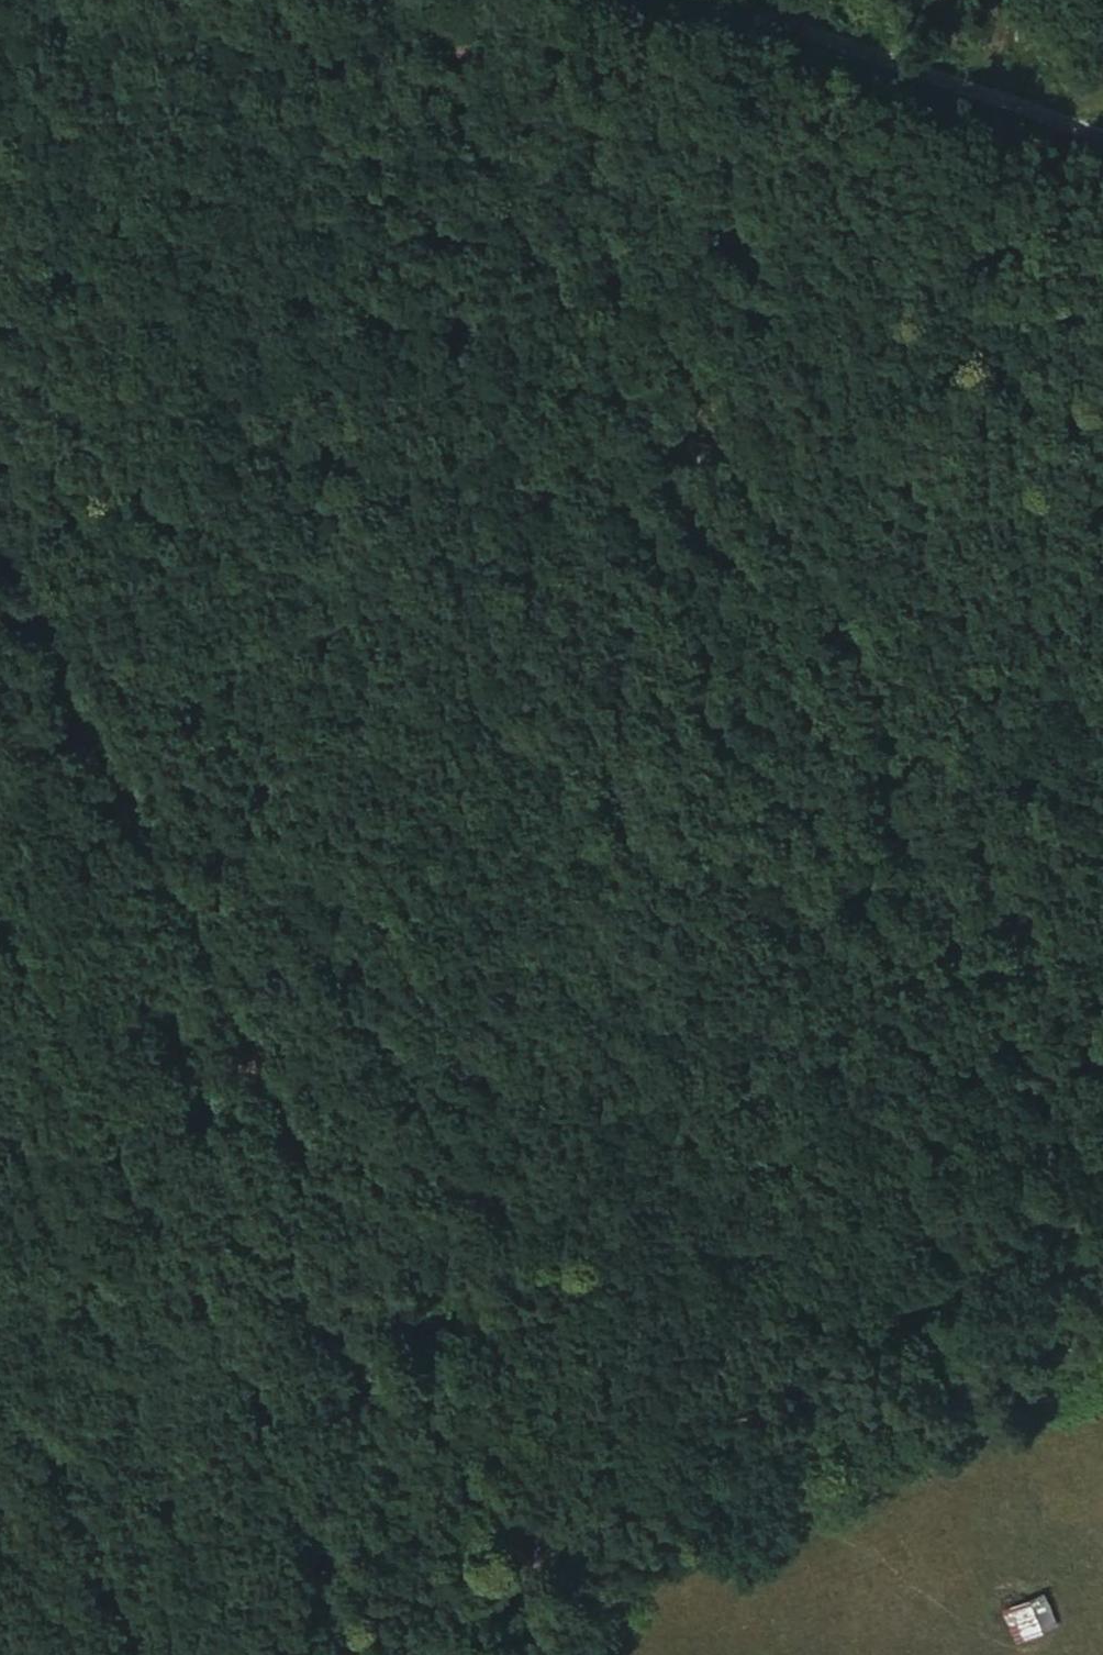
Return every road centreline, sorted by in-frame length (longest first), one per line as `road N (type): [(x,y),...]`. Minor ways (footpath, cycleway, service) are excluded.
road 1 (track): [(736,0),(1102,131)]
road 2 (track): [(481,1518),(598,1654)]

